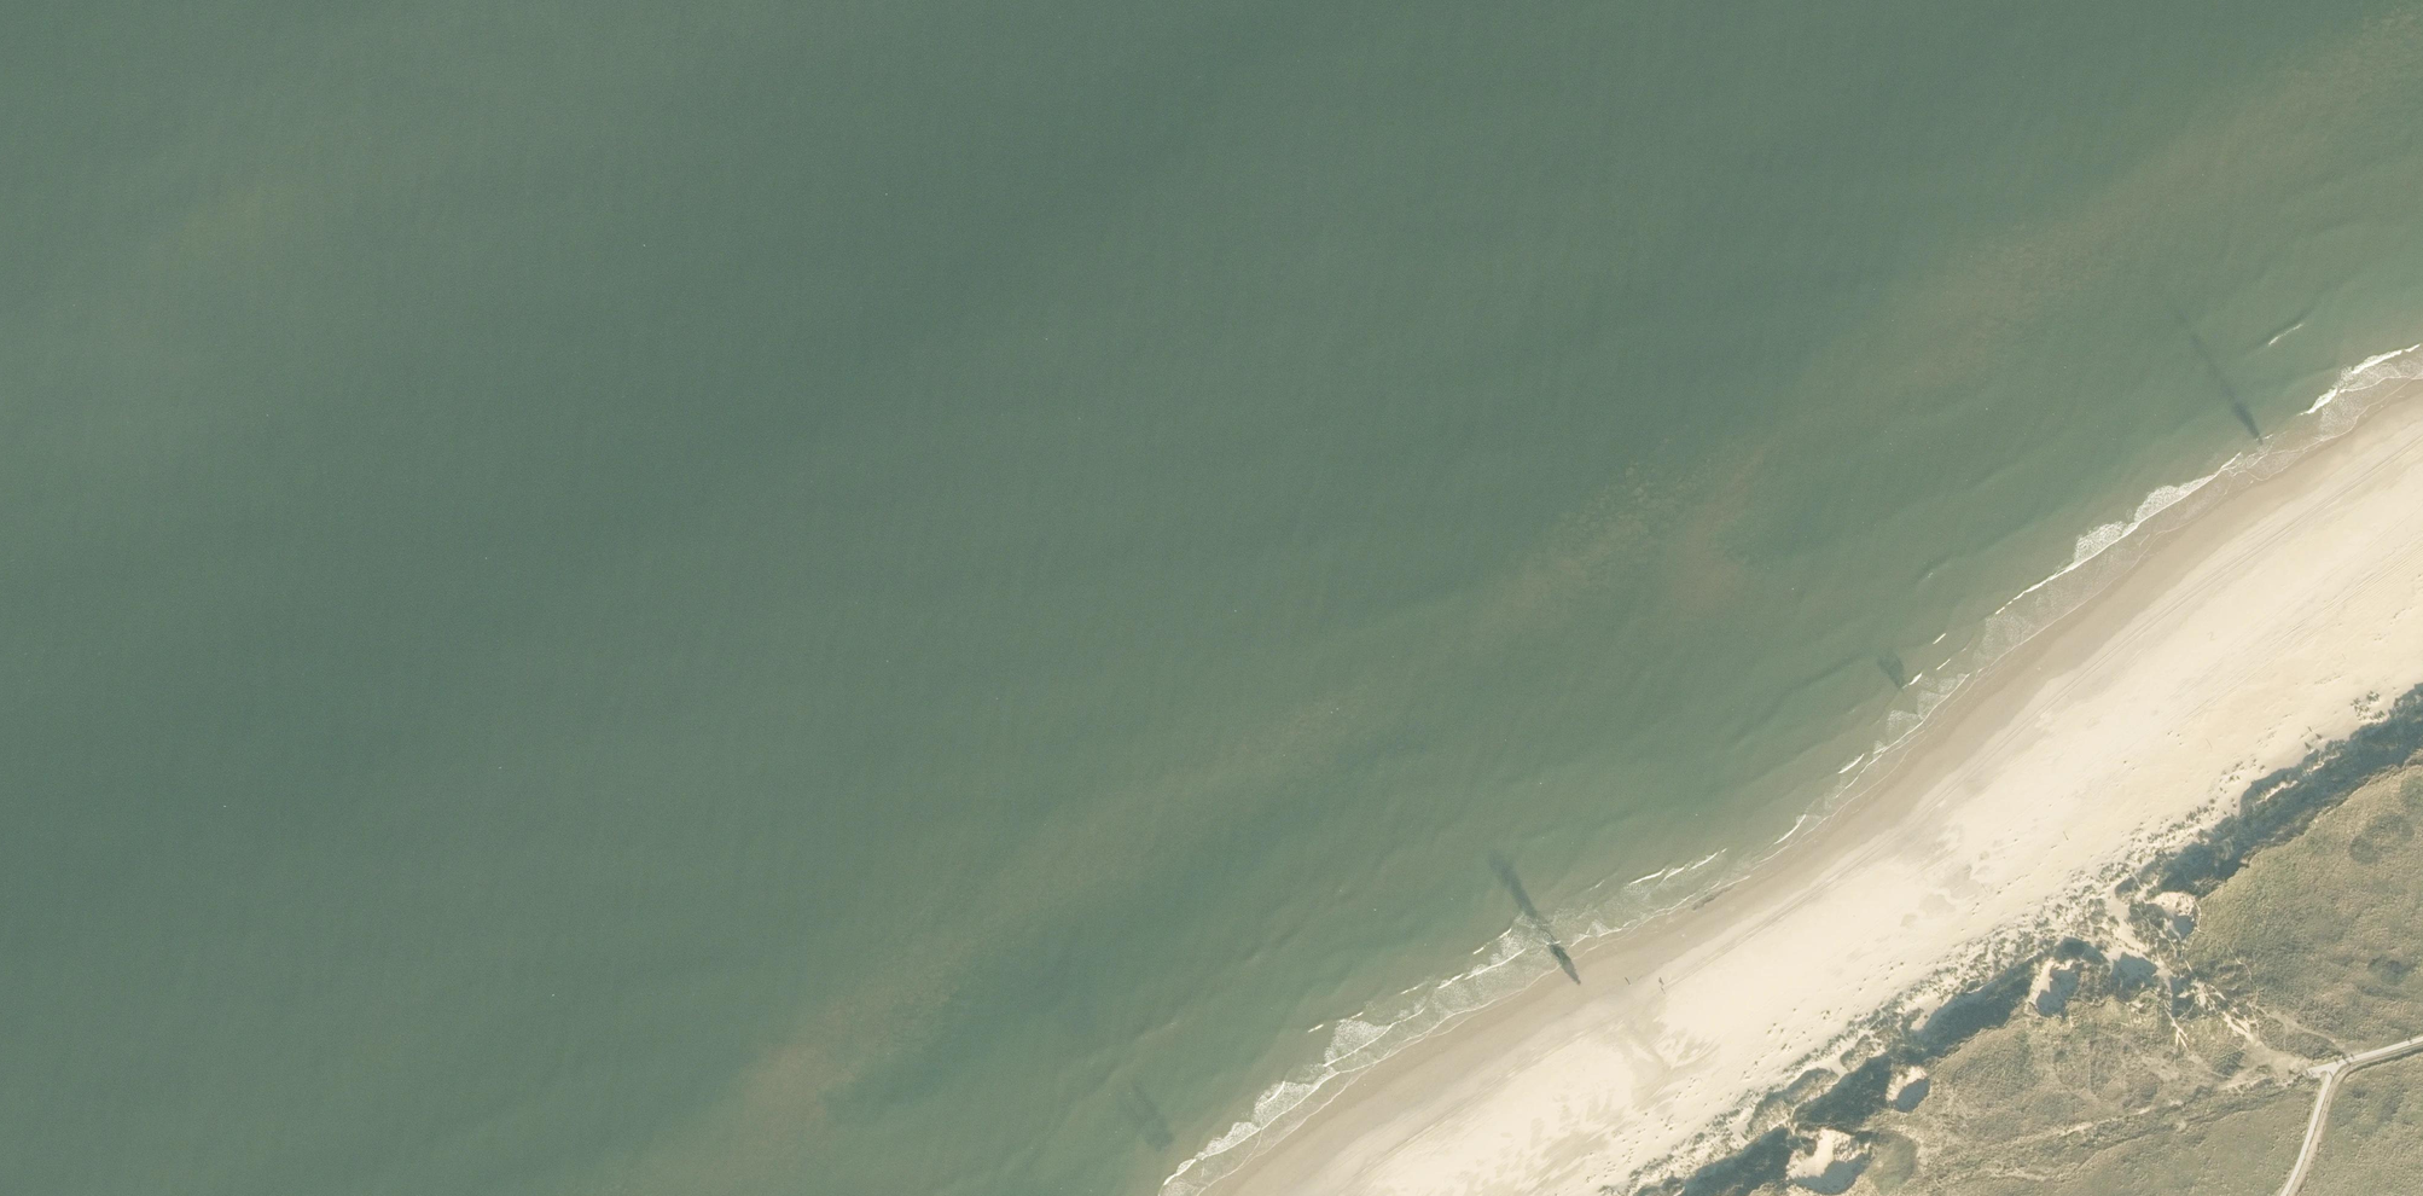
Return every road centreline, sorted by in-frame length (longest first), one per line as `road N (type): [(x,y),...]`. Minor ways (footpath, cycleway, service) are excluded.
road 1 (track): [(2422,1048),(2345,1072),(2291,1195)]

